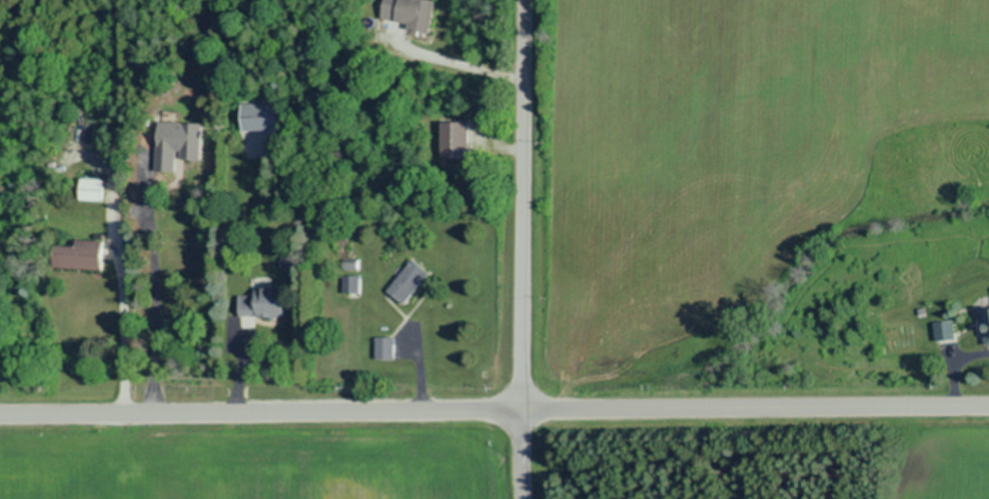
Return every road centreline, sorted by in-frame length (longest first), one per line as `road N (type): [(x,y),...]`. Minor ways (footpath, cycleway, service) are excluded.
road 1 (tertiary): [(0,414),(988,406)]
road 2 (residential): [(525,498),(524,0)]

